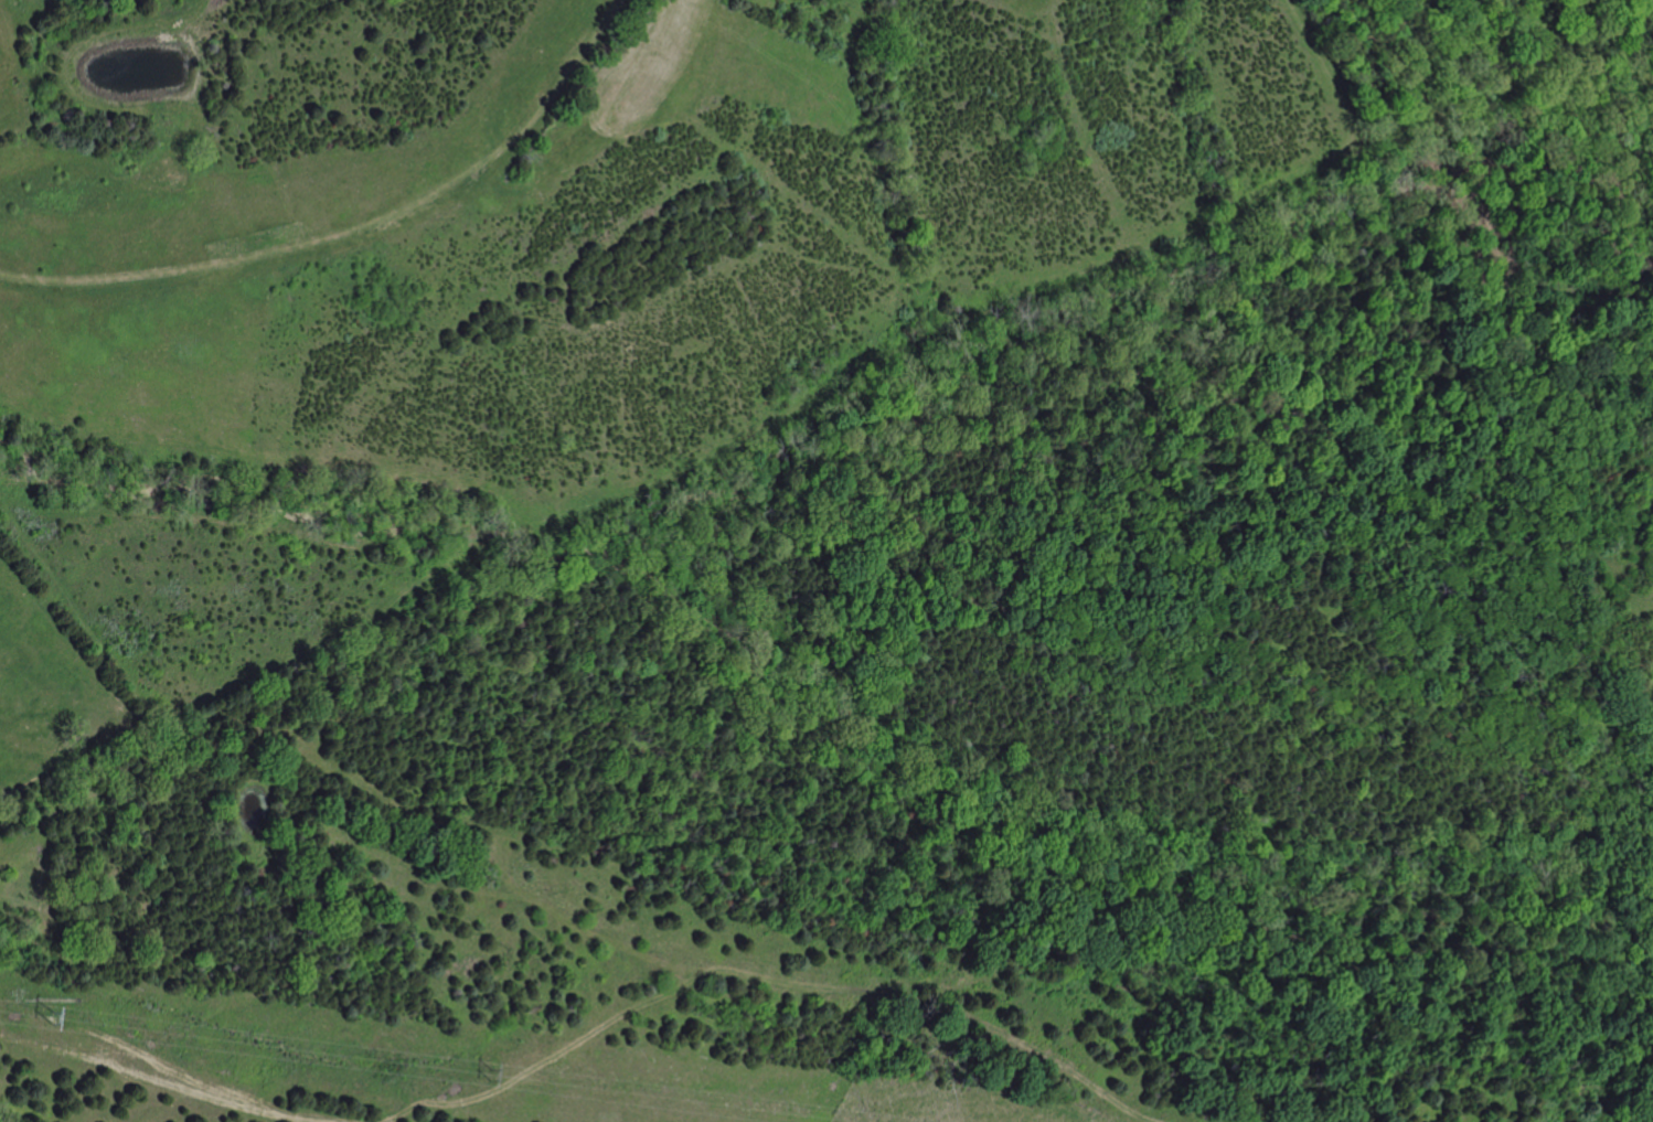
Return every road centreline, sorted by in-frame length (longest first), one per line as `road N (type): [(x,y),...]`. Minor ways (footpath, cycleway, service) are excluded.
road 1 (track): [(0,278),(52,292),(130,287),(320,249),(413,214),(470,178),(504,140)]

